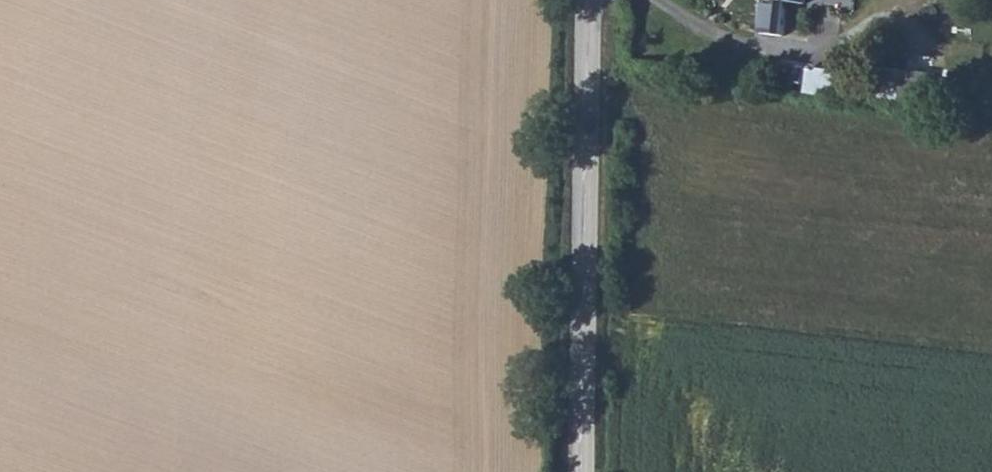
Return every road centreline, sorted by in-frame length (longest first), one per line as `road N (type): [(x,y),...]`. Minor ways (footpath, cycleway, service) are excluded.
road 1 (tertiary): [(590,0),(584,471)]

